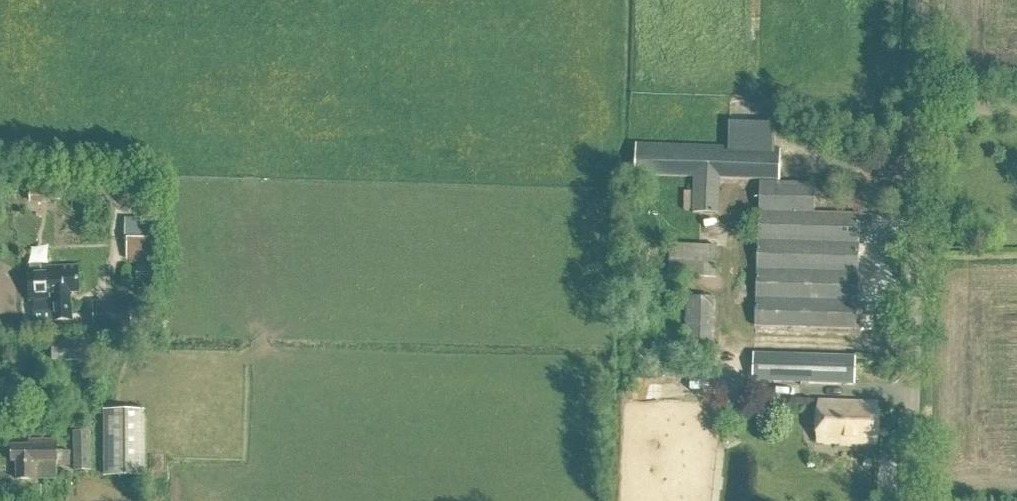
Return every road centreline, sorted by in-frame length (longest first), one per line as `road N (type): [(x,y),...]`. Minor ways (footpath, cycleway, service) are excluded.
road 1 (unclassified): [(910,500),(923,0)]

